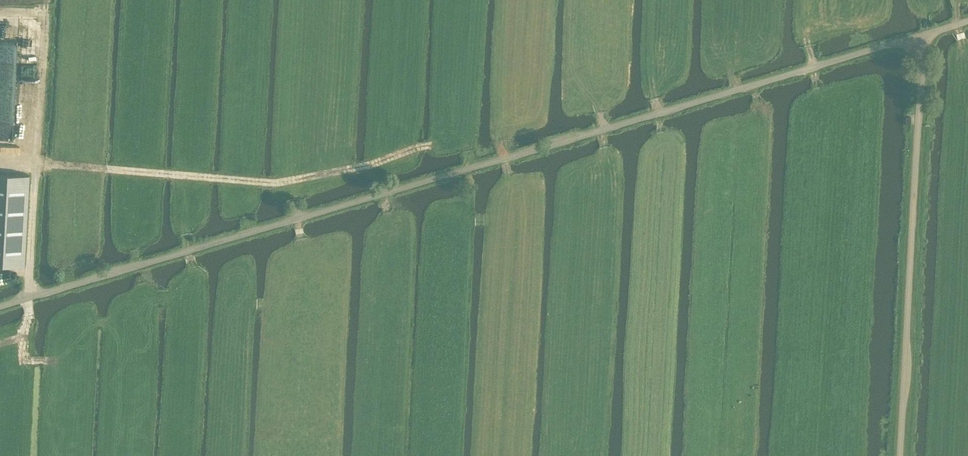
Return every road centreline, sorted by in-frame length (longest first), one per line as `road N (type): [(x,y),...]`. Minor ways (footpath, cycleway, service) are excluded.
road 1 (unclassified): [(0,306),(910,37)]
road 2 (unclassified): [(897,455),(916,65),(910,37)]
road 3 (track): [(36,163),(276,183),(434,145)]
road 4 (track): [(341,170),(351,0)]
road 5 (track): [(293,317),(294,181)]

